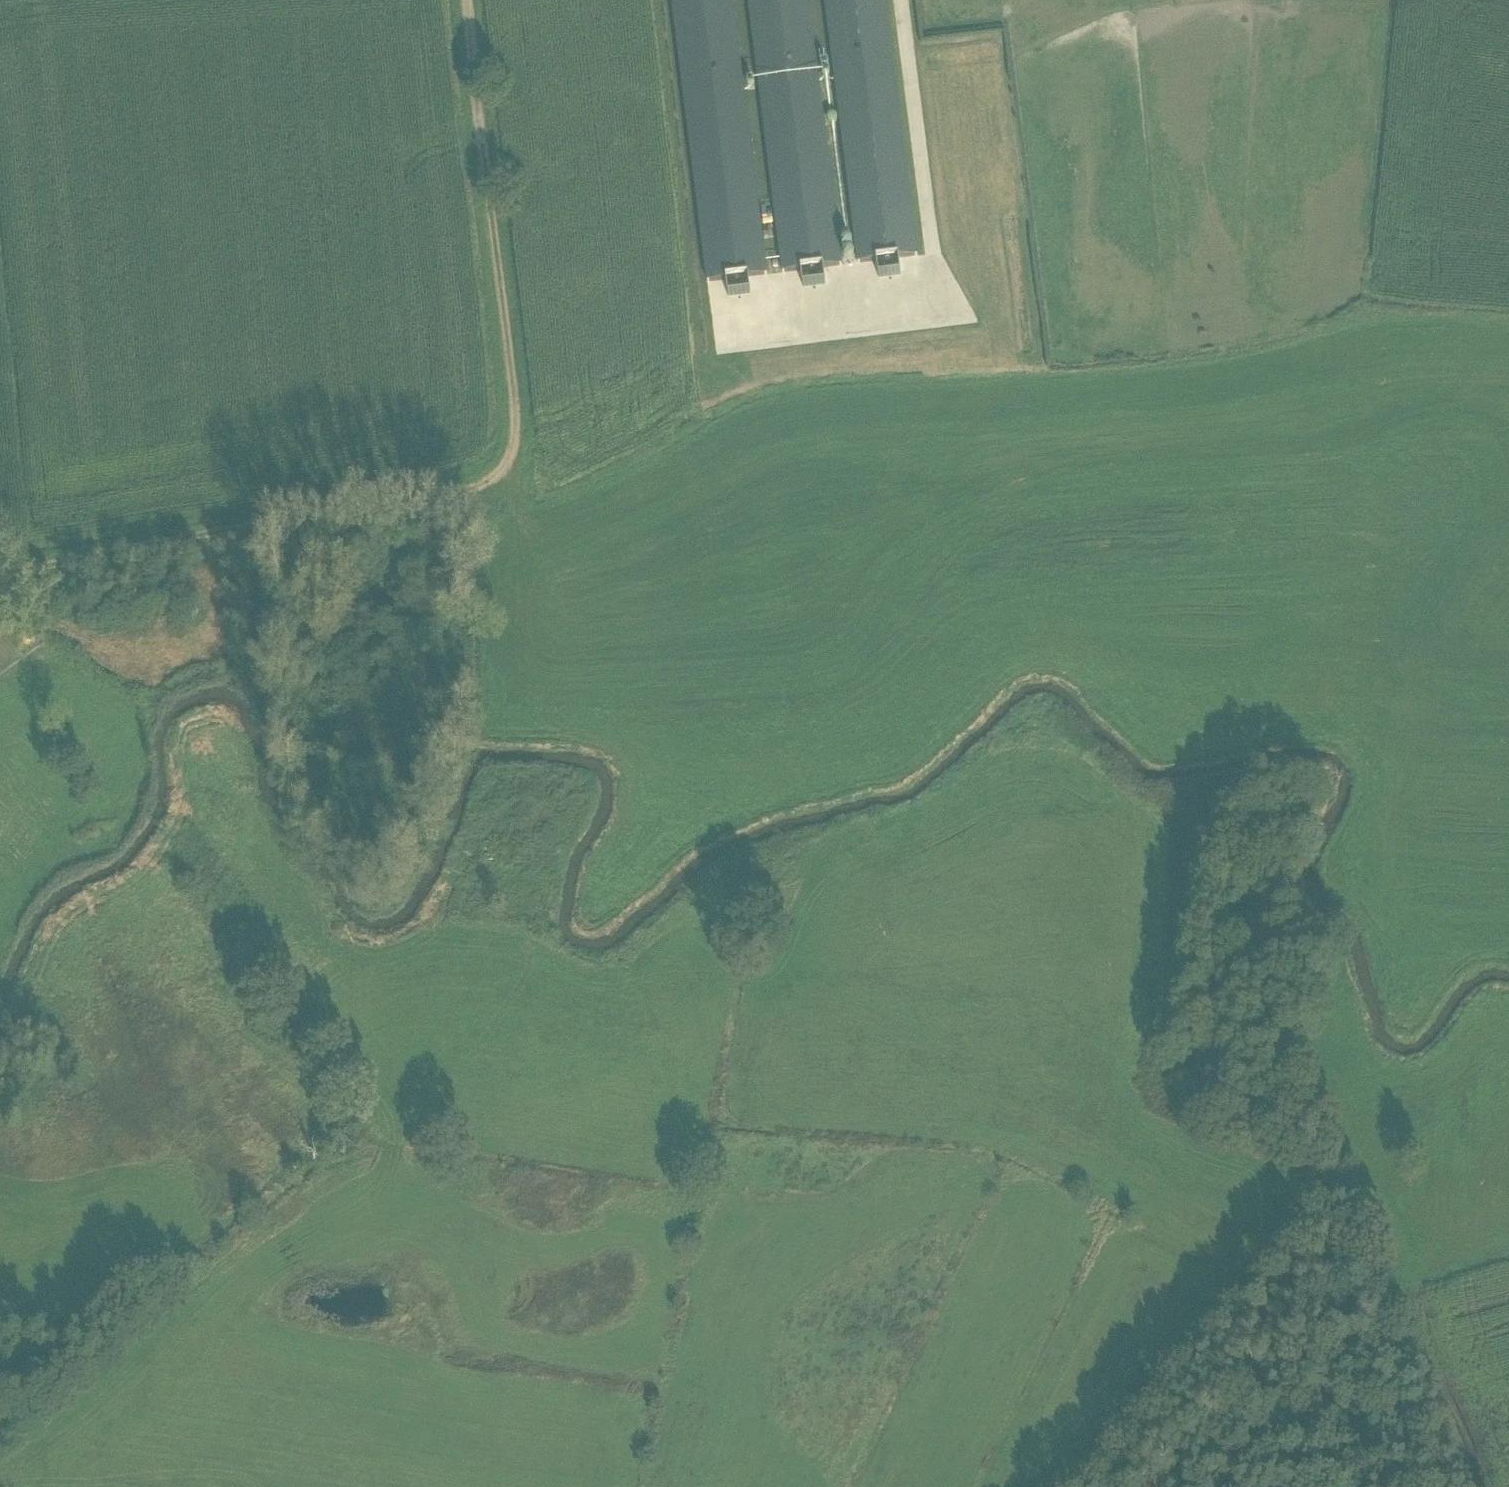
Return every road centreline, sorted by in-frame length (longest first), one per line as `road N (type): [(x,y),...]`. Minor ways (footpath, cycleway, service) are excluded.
road 1 (track): [(0,568),(477,492),(507,466),(512,358),(472,0)]

